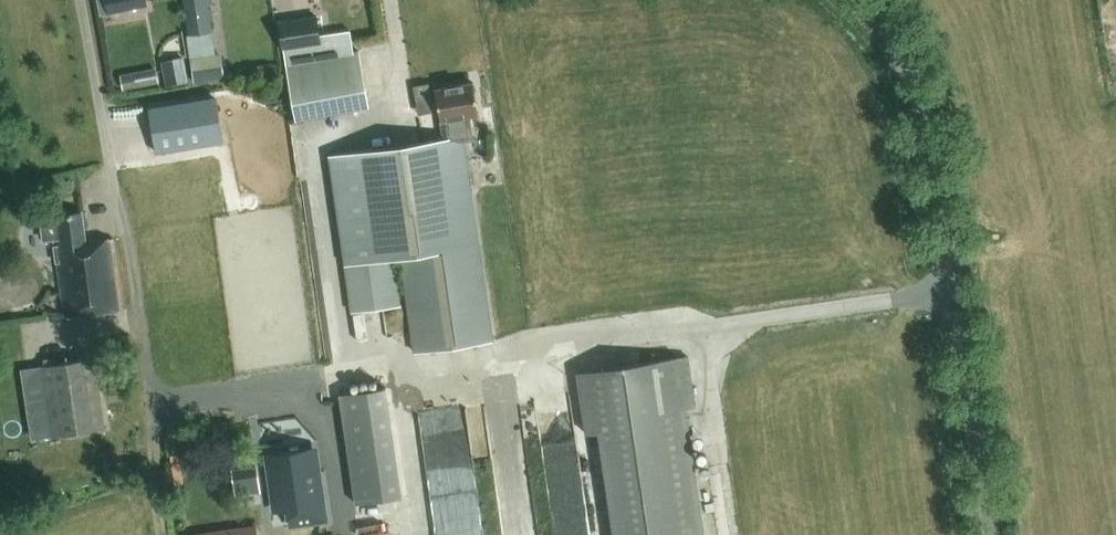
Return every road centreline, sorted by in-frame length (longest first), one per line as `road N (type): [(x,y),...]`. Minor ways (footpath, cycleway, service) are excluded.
road 1 (tertiary): [(984,534),(922,133),(902,63),(857,0)]

